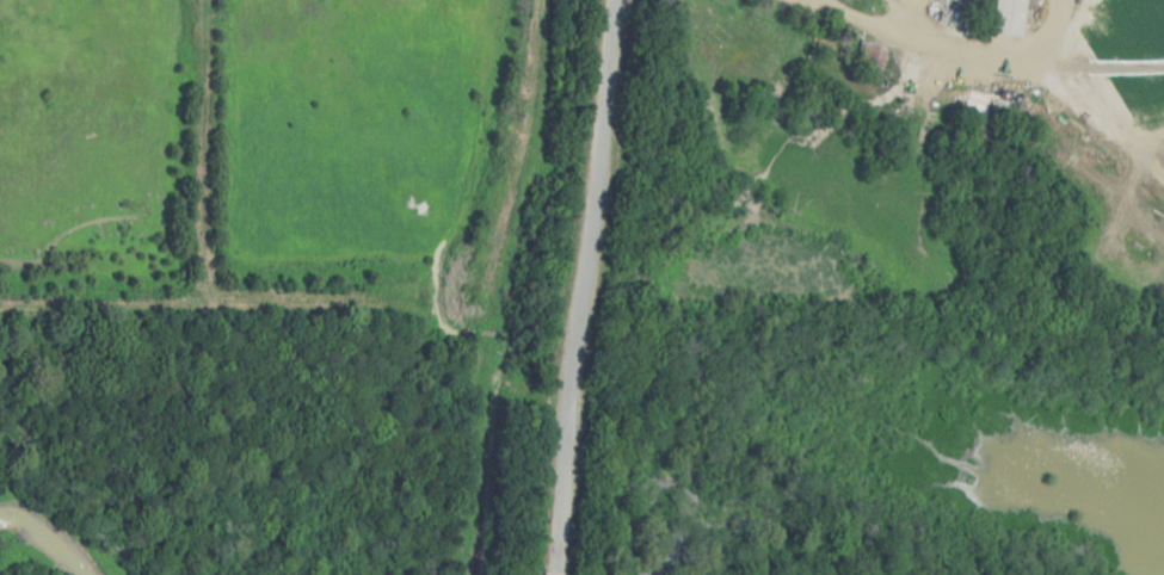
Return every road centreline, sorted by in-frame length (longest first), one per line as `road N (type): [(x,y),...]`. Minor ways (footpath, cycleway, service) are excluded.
road 1 (track): [(0,302),(371,299),(506,286),(551,0)]
road 2 (tertiary): [(549,574),(609,0)]
road 3 (track): [(696,0),(873,45),(1163,67)]
road 4 (track): [(1074,62),(1077,86),(1163,175)]

